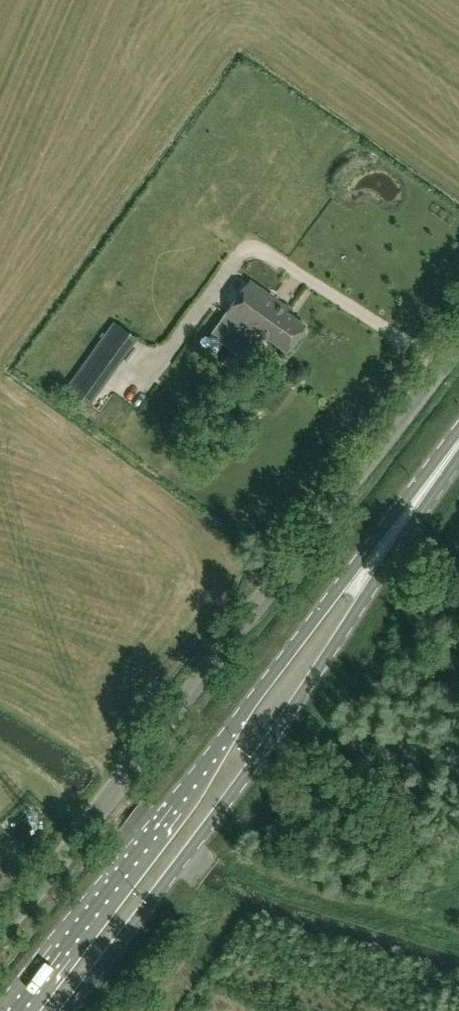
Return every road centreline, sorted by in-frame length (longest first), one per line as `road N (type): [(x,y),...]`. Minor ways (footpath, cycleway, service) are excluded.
road 1 (unclassified): [(0,943),(189,687),(458,343)]
road 2 (primary): [(458,443),(17,1010)]
road 3 (primary): [(71,1010),(267,747),(458,462)]

